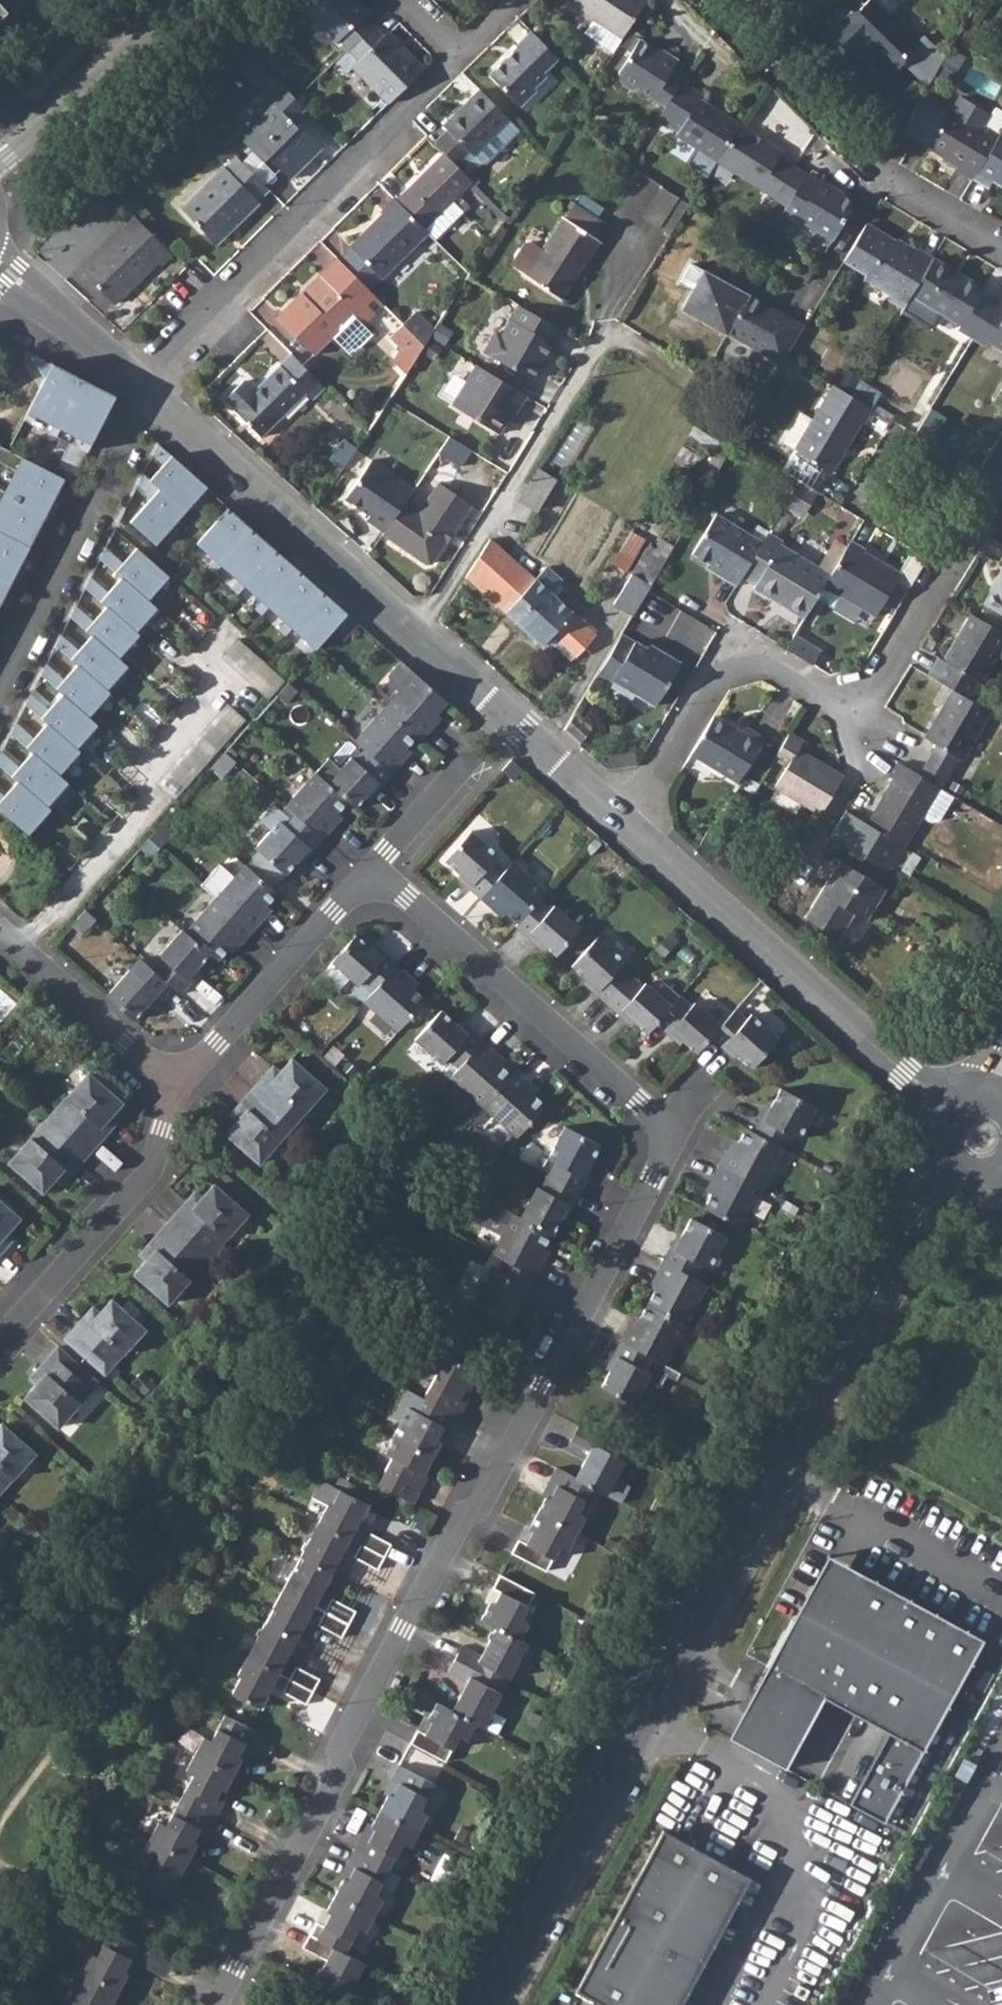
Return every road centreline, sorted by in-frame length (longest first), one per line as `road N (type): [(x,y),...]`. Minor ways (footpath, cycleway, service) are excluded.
road 1 (residential): [(371,873),(639,1102),(668,1142),(663,1168),(486,1502),(469,1519),(342,1749),(342,1771),(219,2004)]
road 2 (secondary): [(953,1167),(487,2004)]
road 3 (residential): [(146,395),(625,820)]
road 4 (residential): [(138,389),(457,55)]
road 5 (residential): [(625,820),(942,1108)]
road 6 (residential): [(146,395),(0,680)]
road 7 (residential): [(0,1346),(156,1176),(178,1090)]
road 8 (residential): [(851,703),(818,701),(765,670),(717,679),(625,820)]
road 9 (residential): [(178,1090),(371,873)]
road 10 (residential): [(1001,481),(879,688),(851,703)]
road 11 (residential): [(0,932),(178,1090)]
road 12 (residential): [(0,265),(138,389)]
road 13 (residential): [(371,873),(477,757)]
road 14 (residential): [(888,179),(1001,246)]

